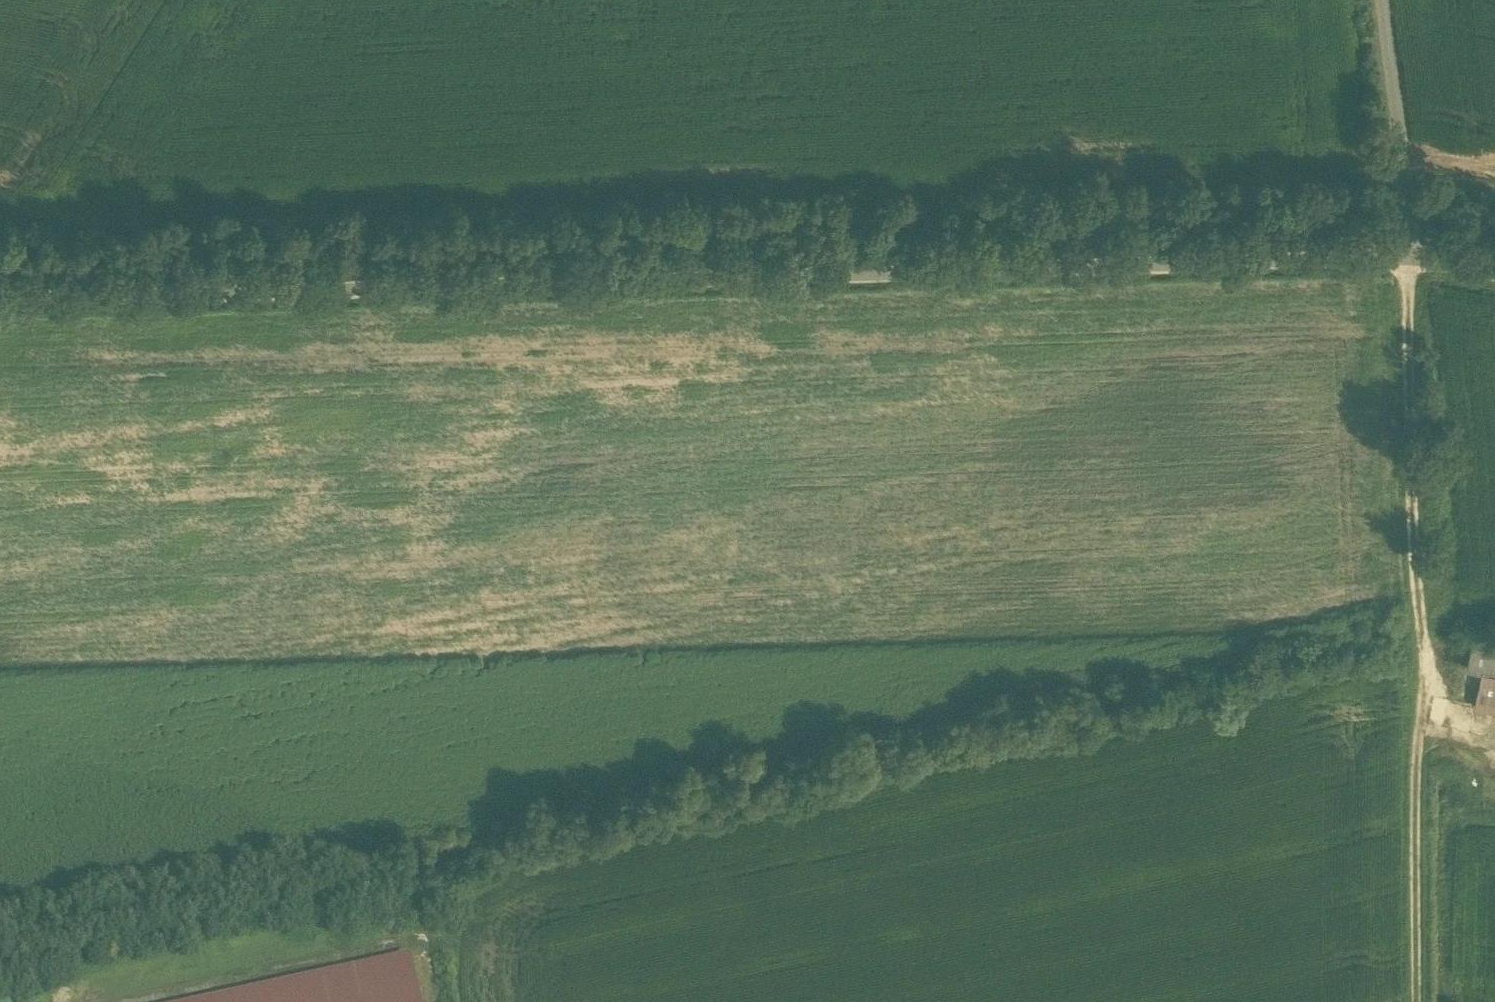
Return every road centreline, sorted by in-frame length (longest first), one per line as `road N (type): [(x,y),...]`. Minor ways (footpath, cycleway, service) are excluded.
road 1 (unclassified): [(0,297),(970,275),(1411,255)]
road 2 (unclassified): [(1411,255),(1417,688)]
road 3 (track): [(1414,1001),(1417,688)]
road 4 (unclassified): [(1380,0),(1411,255)]

